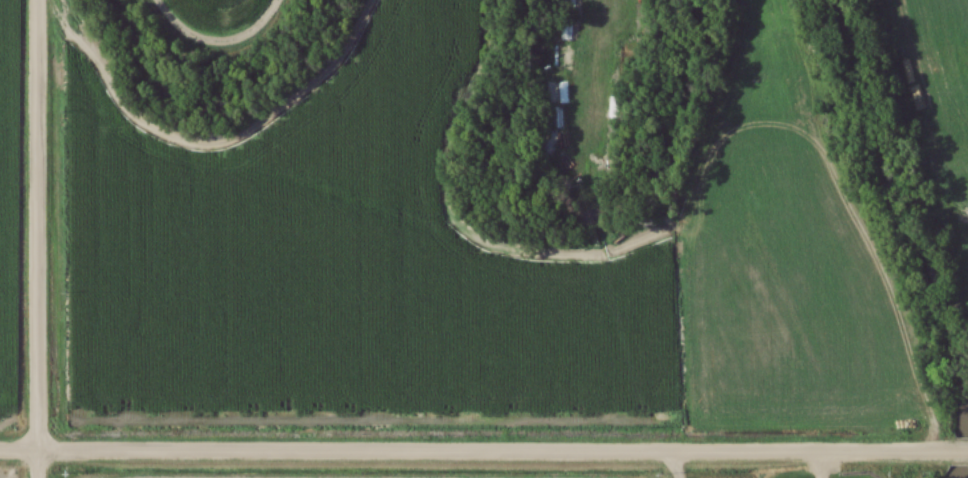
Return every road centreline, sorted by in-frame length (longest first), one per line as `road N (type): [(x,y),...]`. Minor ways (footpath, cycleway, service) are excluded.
road 1 (residential): [(955,453),(0,453)]
road 2 (residential): [(29,477),(32,0)]

